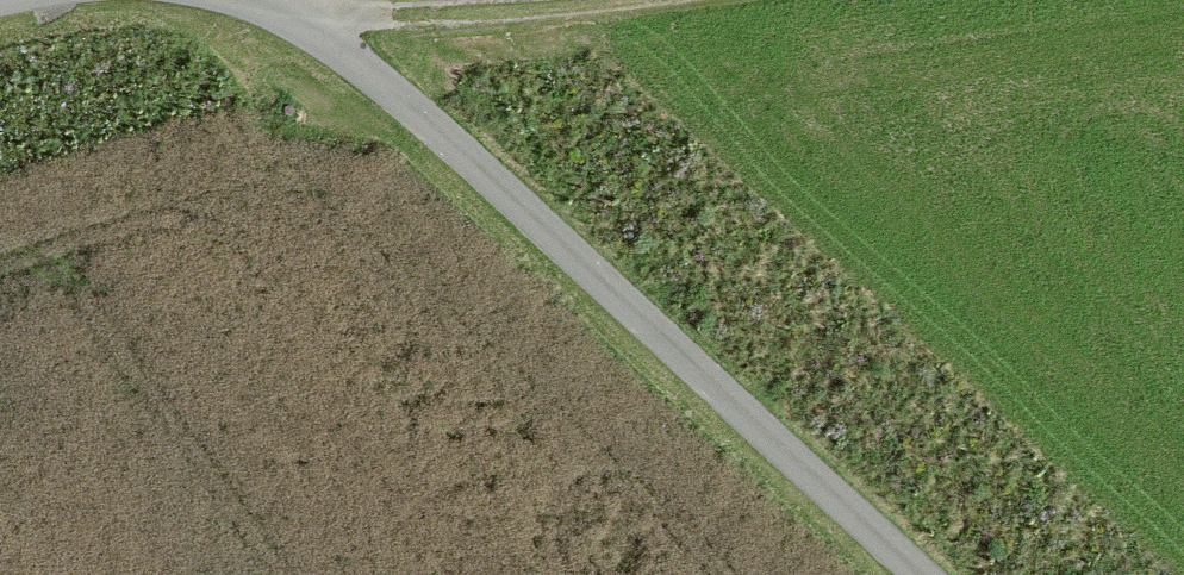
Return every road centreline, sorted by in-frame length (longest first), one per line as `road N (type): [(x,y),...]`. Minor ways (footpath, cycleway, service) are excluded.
road 1 (track): [(232,0),(264,8),(364,72),(914,574)]
road 2 (track): [(626,0),(383,14),(264,8)]

